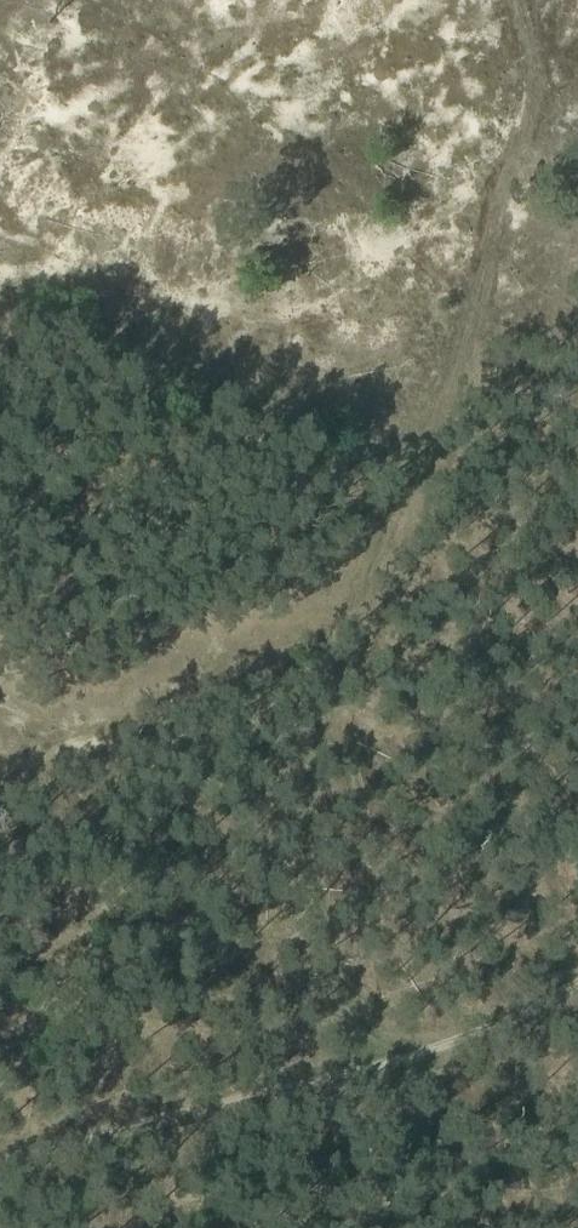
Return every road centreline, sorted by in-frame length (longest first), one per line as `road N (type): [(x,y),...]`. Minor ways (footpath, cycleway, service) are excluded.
road 1 (track): [(0,1161),(368,1073),(577,983)]

